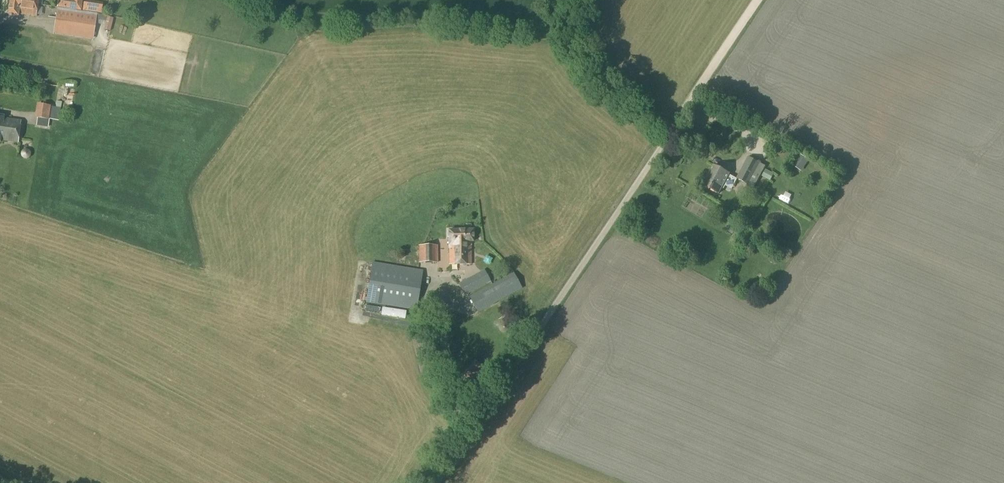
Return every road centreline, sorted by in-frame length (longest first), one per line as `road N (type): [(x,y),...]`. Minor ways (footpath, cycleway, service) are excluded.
road 1 (unclassified): [(438,482),(758,0)]

